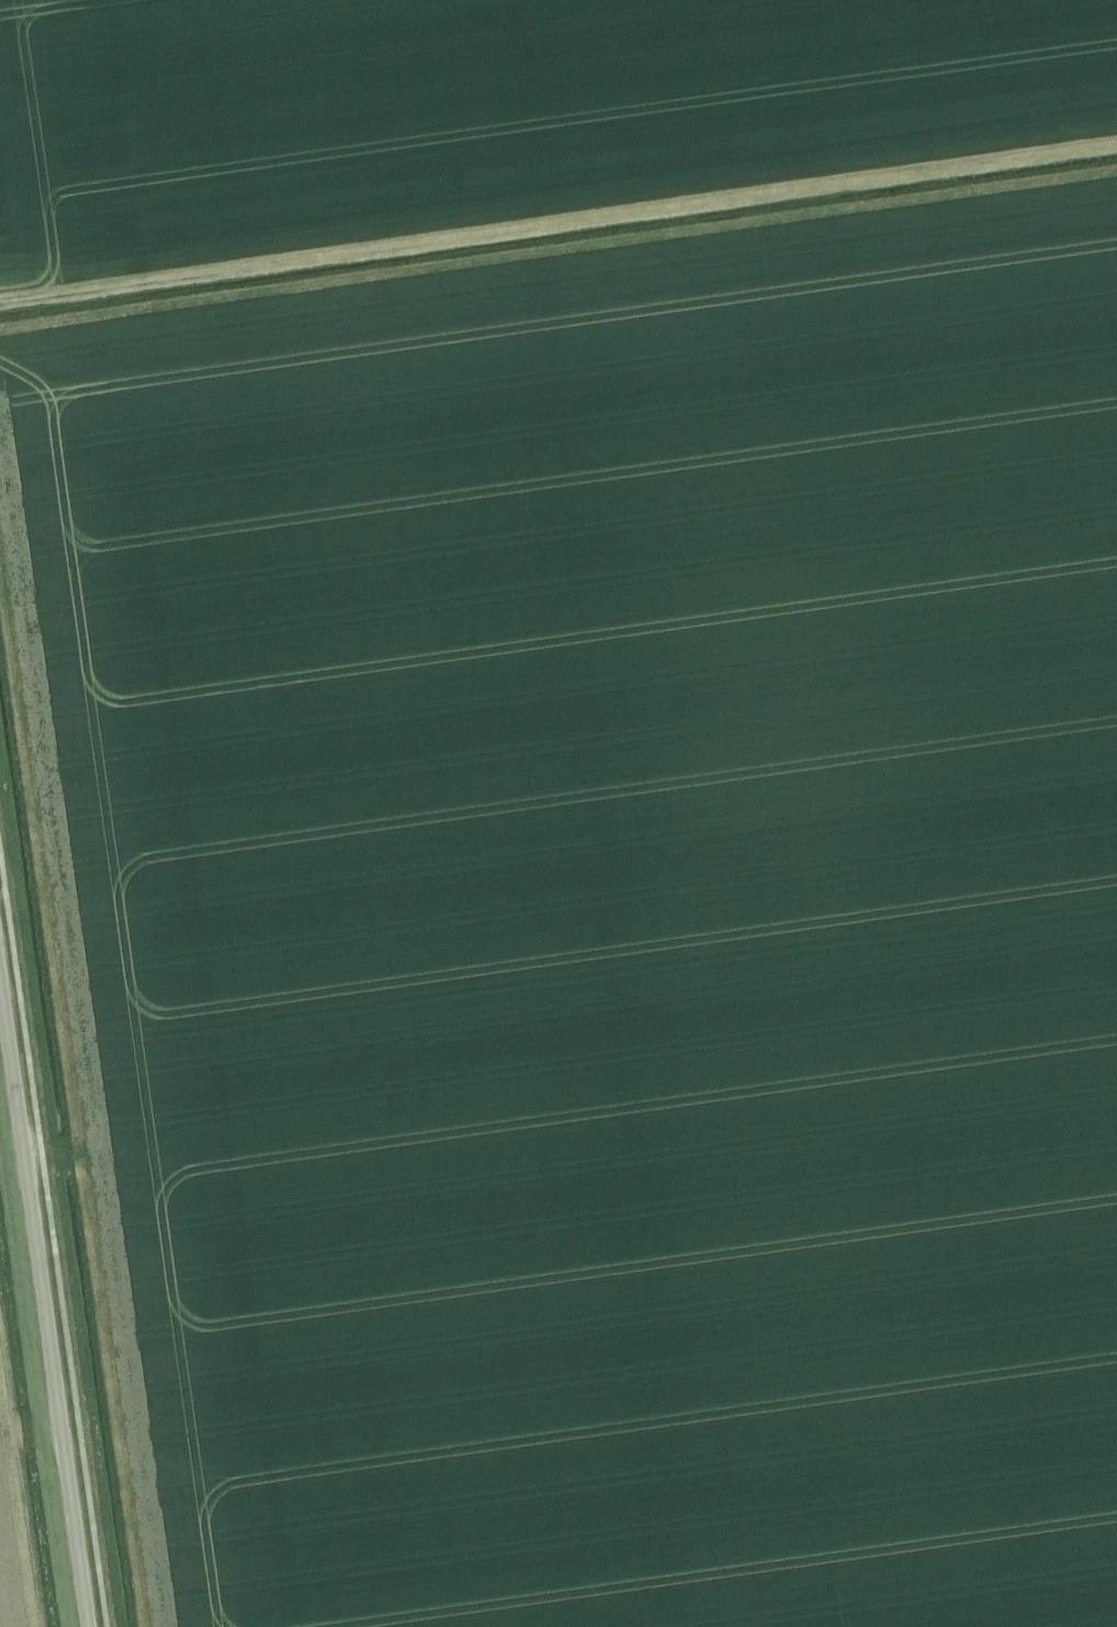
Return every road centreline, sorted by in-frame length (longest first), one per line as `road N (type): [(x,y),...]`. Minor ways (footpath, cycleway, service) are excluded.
road 1 (unclassified): [(84,1626),(0,1015)]

